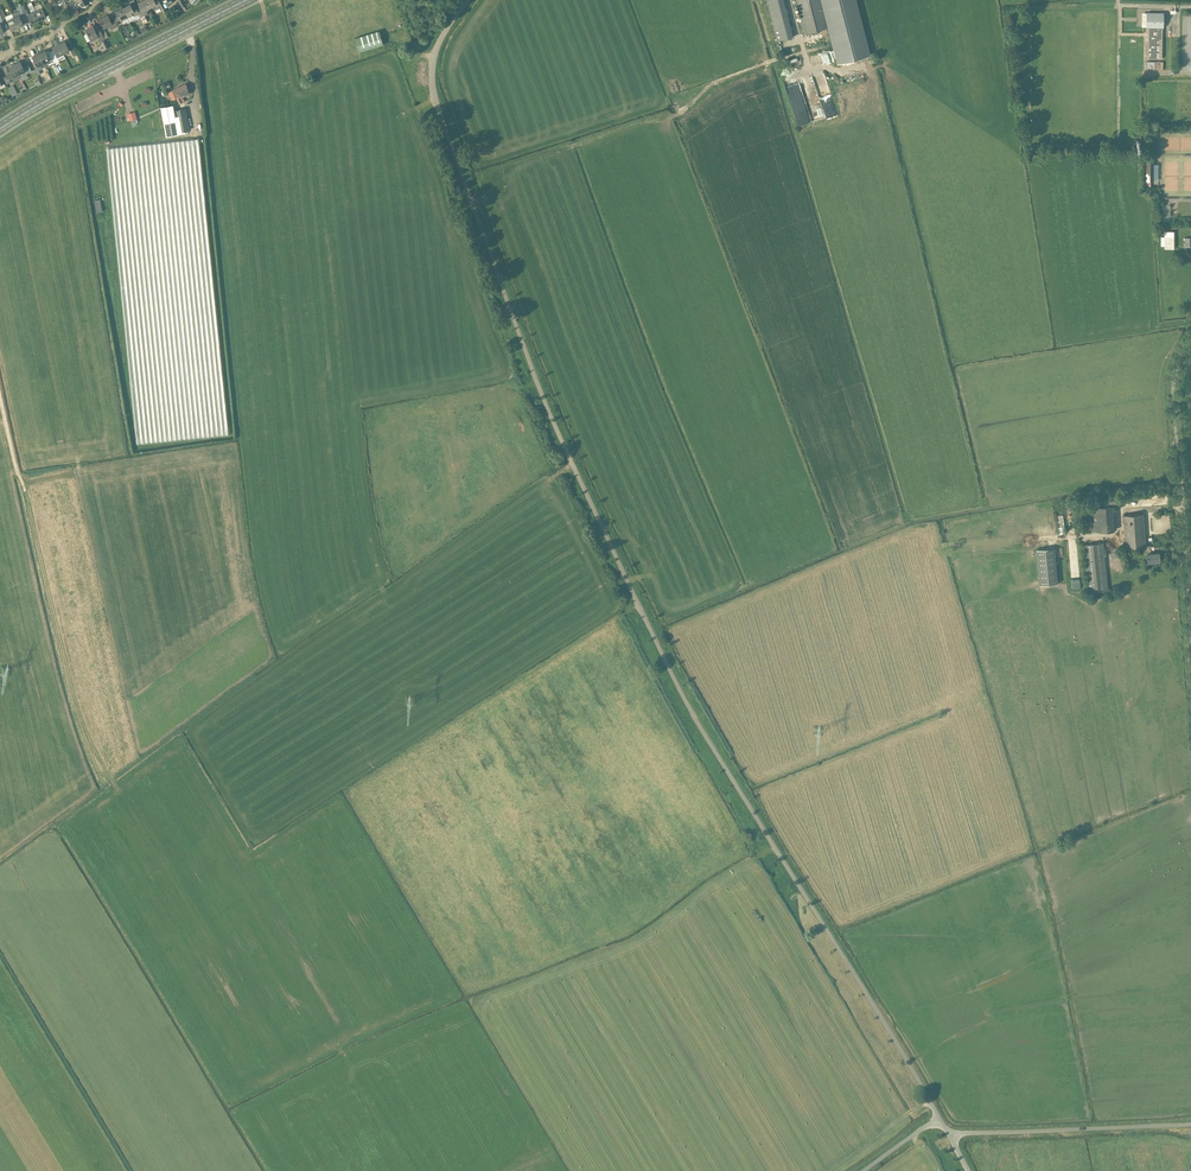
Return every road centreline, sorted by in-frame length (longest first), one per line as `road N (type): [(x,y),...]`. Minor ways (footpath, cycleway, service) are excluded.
road 1 (unclassified): [(939,1117),(683,695),(561,439),(434,91),(435,57),(469,0)]
road 2 (unclassified): [(1190,632),(1173,394),(1190,333)]
road 3 (primary): [(0,130),(250,0)]
road 4 (unclassified): [(950,1137),(1190,1125)]

